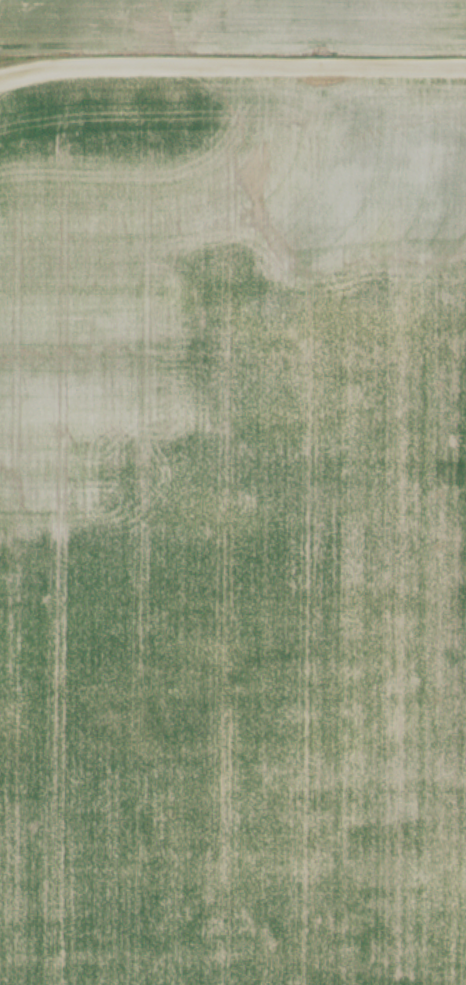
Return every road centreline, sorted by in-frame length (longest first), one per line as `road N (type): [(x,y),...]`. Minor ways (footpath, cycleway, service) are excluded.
road 1 (residential): [(465,68),(0,73)]

